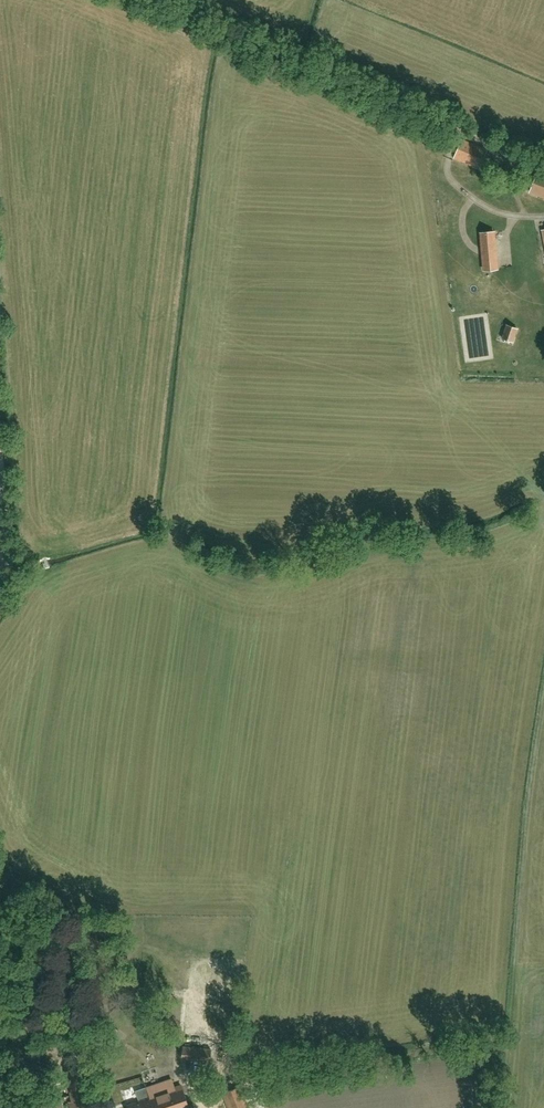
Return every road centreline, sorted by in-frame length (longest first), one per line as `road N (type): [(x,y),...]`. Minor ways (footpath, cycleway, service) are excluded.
road 1 (track): [(543,167),(146,0)]
road 2 (track): [(543,695),(499,1107)]
road 3 (track): [(0,472),(0,595)]

